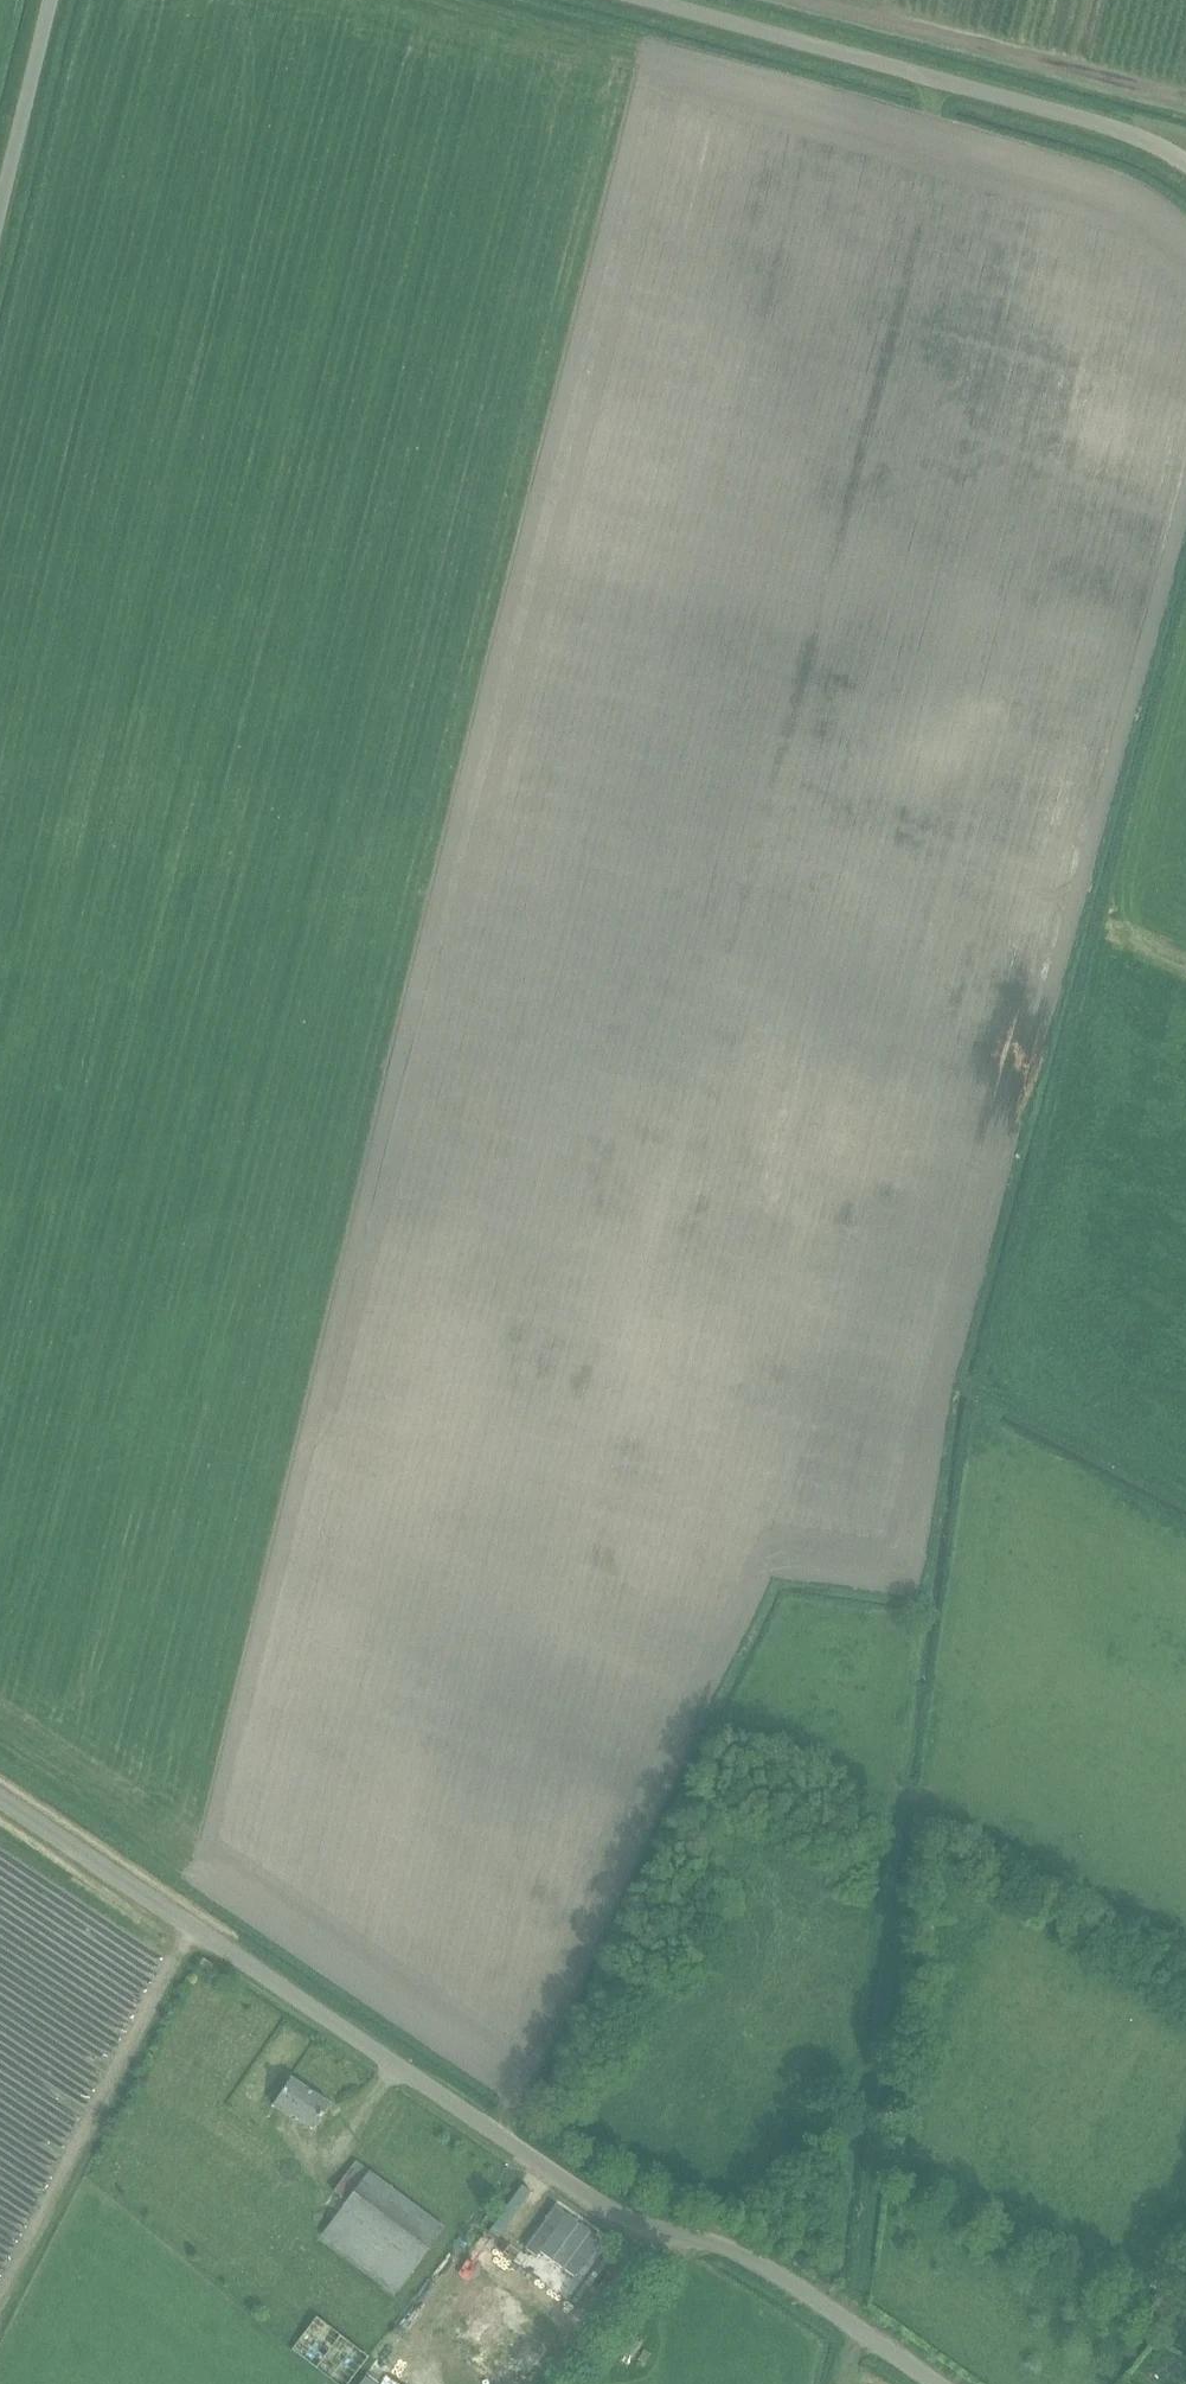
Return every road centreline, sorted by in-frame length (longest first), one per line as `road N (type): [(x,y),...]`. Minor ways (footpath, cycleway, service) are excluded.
road 1 (unclassified): [(933,2383),(743,2253),(657,2231),(605,2207),(0,1799)]
road 2 (unclassified): [(1185,182),(1113,144),(584,0)]
road 3 (unclassified): [(0,222),(55,0)]

